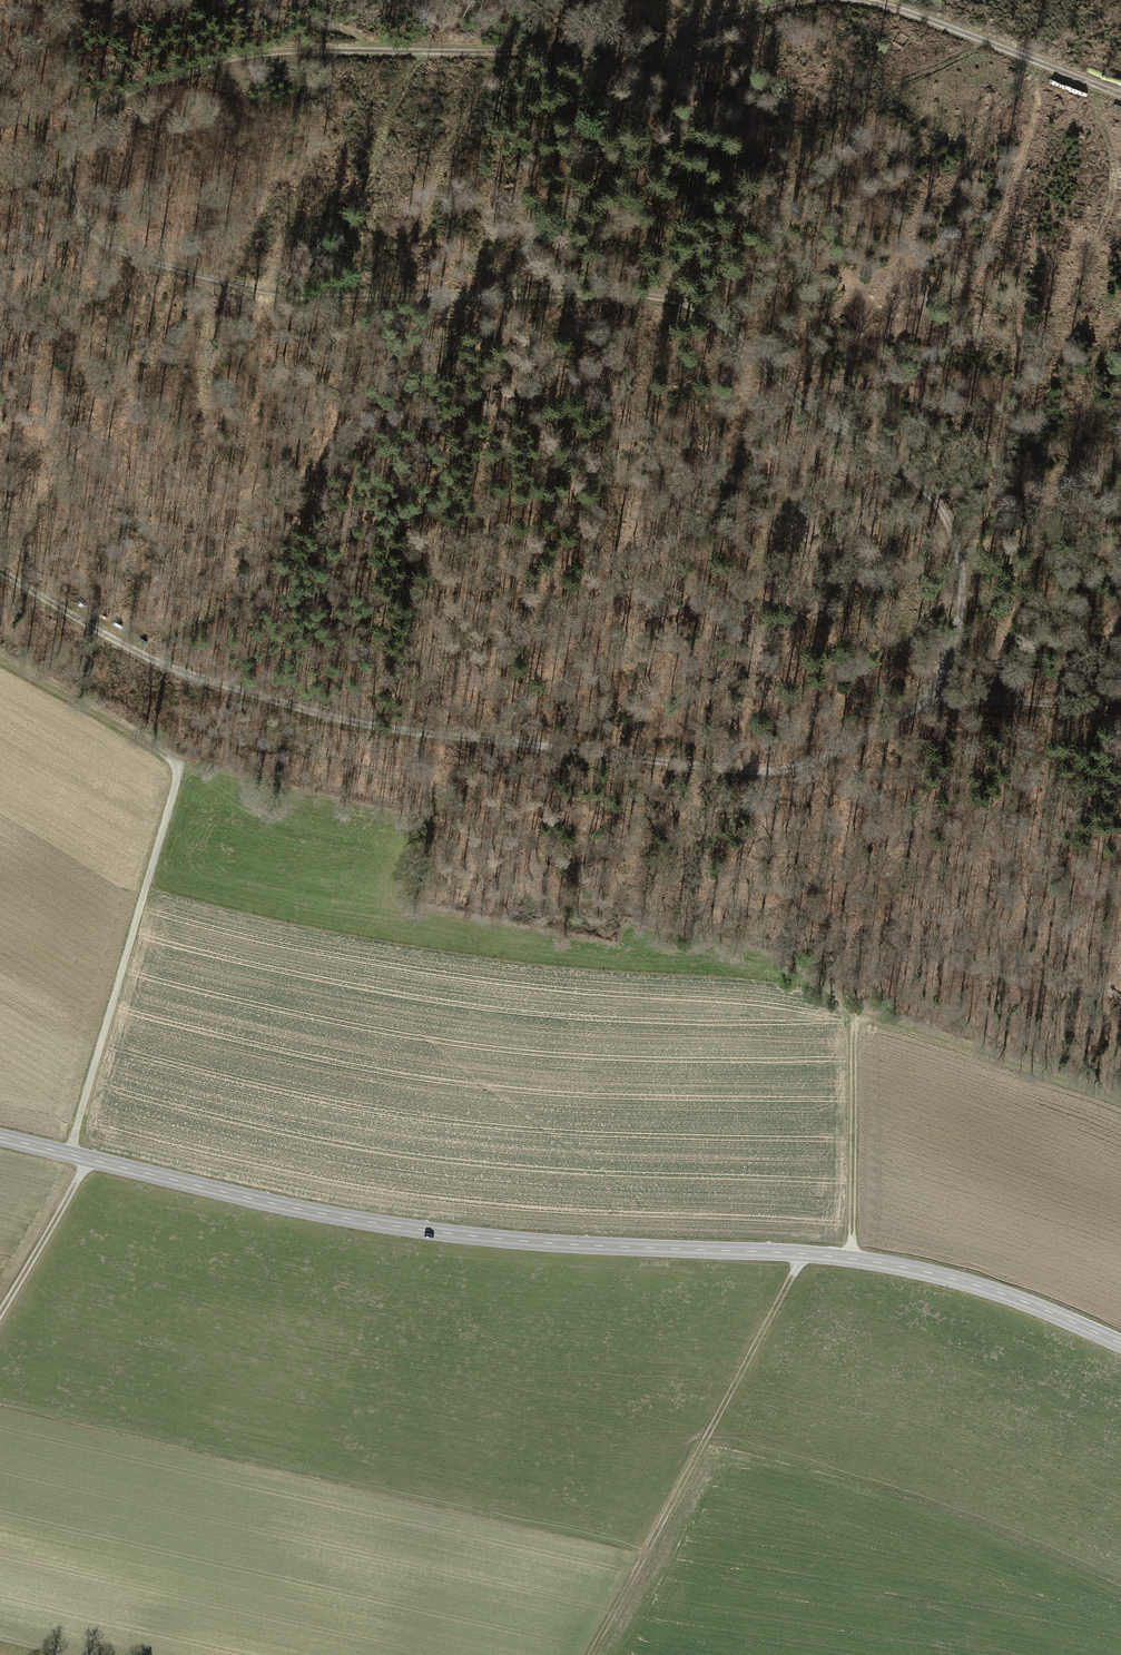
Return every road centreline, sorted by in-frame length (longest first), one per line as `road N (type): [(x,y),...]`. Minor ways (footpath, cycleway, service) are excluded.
road 1 (track): [(934,700),(961,608),(962,572),(939,509),(896,463),(799,400),(704,310),(665,297),(602,293),(263,292),(99,242),(67,183),(71,136),(101,105),(180,69),(284,50),(588,51),(798,0)]
road 2 (track): [(1120,712),(934,700),(823,760),(769,773),(390,729),(269,700),(137,654),(0,570)]
road 3 (tertiary): [(1120,1345),(941,1275),(852,1258),(448,1236),(304,1213),(0,1138)]
road 4 (track): [(852,1258),(857,1033),(864,1020),(1120,1103)]
road 5 (track): [(804,1255),(591,1654)]
road 6 (track): [(69,1155),(180,765)]
road 7 (track): [(0,3),(305,22),(386,51)]
road 8 (track): [(861,0),(1010,47),(1120,95)]
road 9 (track): [(137,654),(240,610),(280,561),(329,477)]
road 10 (track): [(180,765),(0,657)]
road 11 (track): [(90,1161),(0,1313)]

